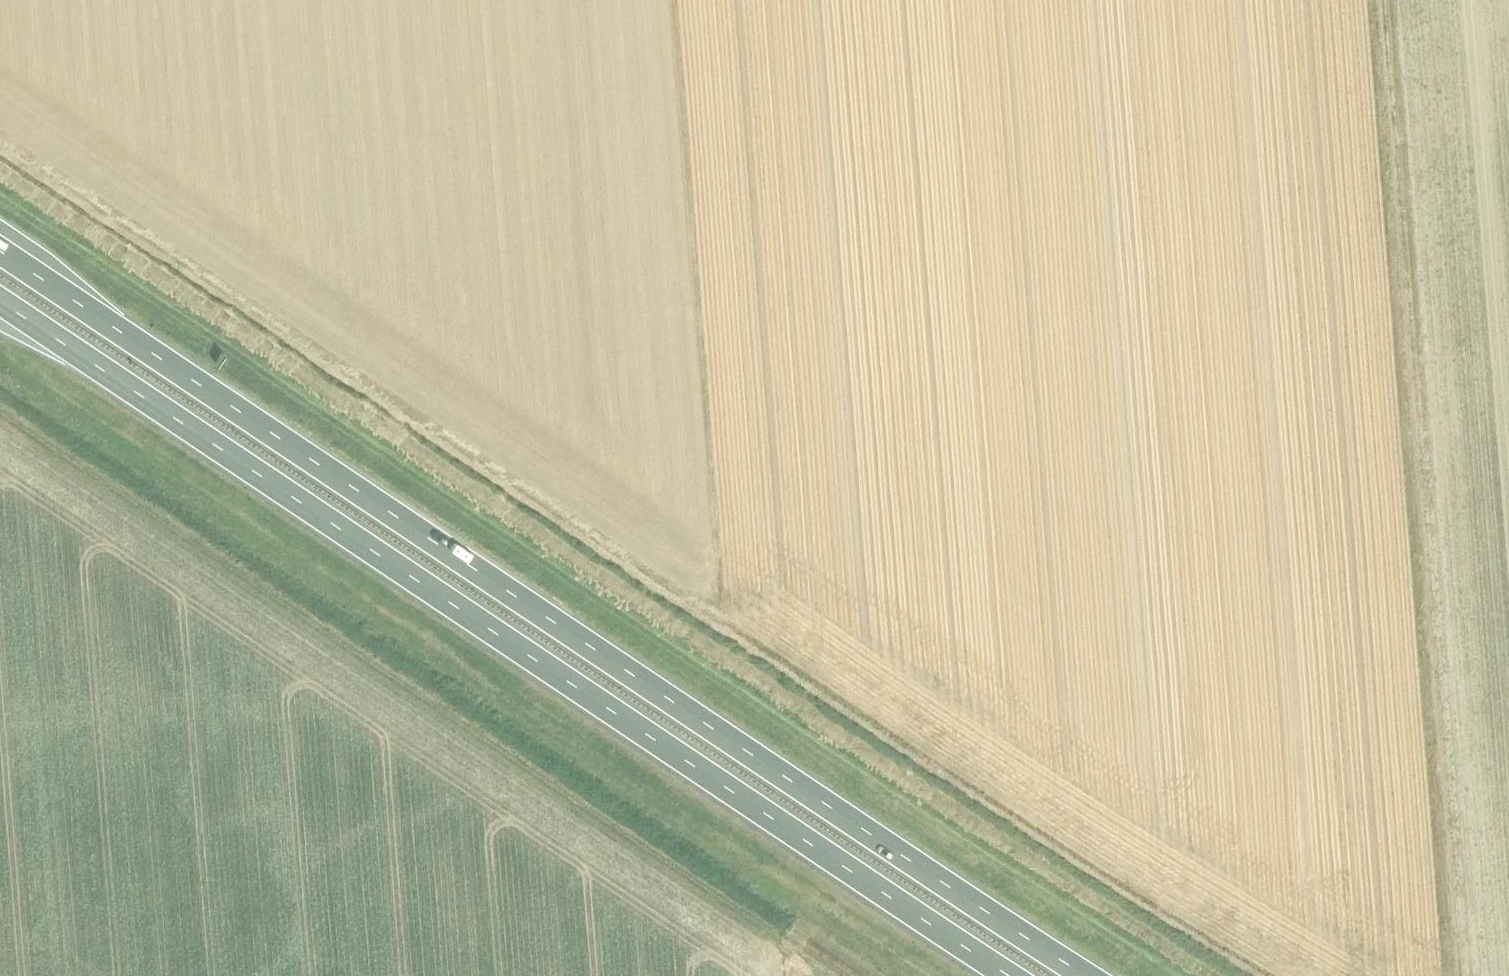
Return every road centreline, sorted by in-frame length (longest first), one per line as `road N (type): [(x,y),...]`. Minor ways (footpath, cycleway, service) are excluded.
road 1 (trunk): [(1107,975),(0,248)]
road 2 (trunk): [(0,306),(997,975)]

